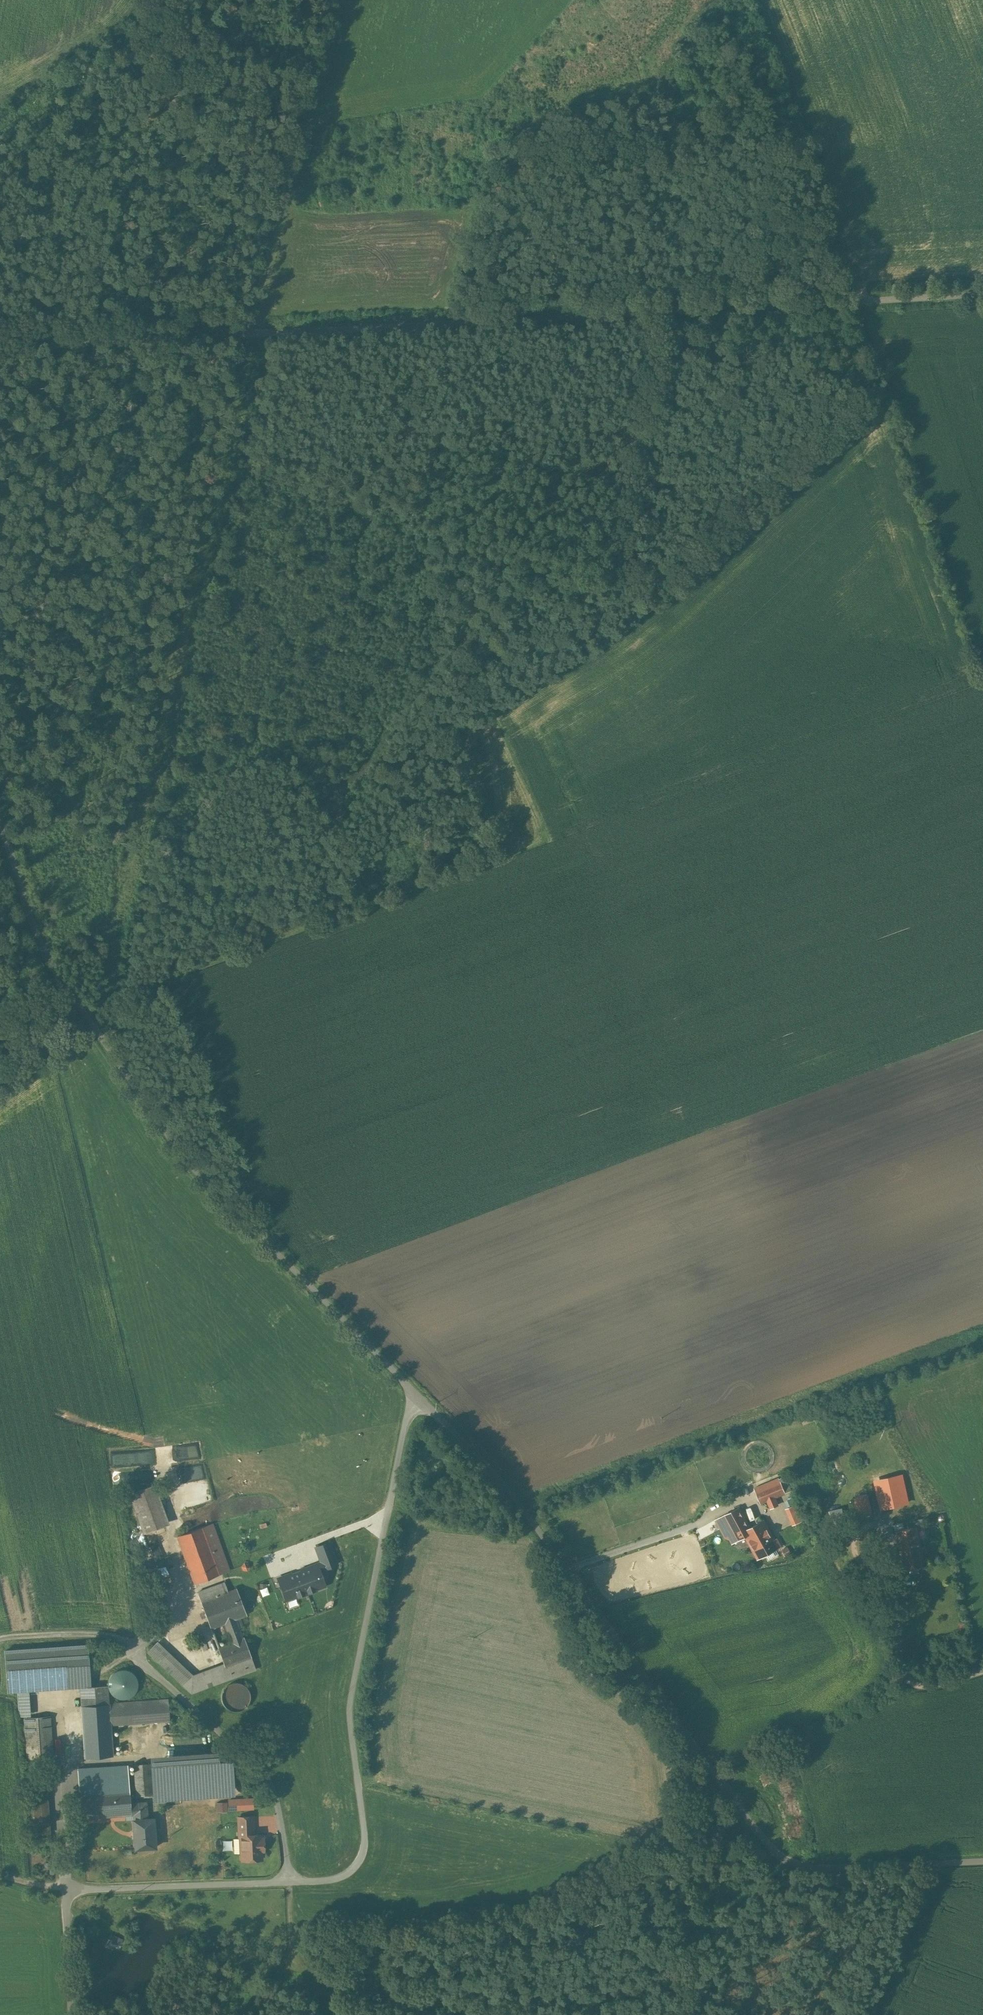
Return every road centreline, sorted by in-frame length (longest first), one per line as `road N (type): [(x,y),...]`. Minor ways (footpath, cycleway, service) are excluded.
road 1 (unclassified): [(982,294),(0,349)]
road 2 (unclassified): [(414,1389),(351,1703),(365,1844),(359,1861),(331,1880),(72,1893),(65,1906),(69,2014)]
road 3 (unclassified): [(982,1861),(824,1869),(783,1858),(504,1480),(414,1389)]
road 4 (unclassified): [(414,1389),(202,1172),(154,1111),(50,949),(0,806)]
road 5 (track): [(0,1638),(72,1633),(116,1636),(132,1648)]

